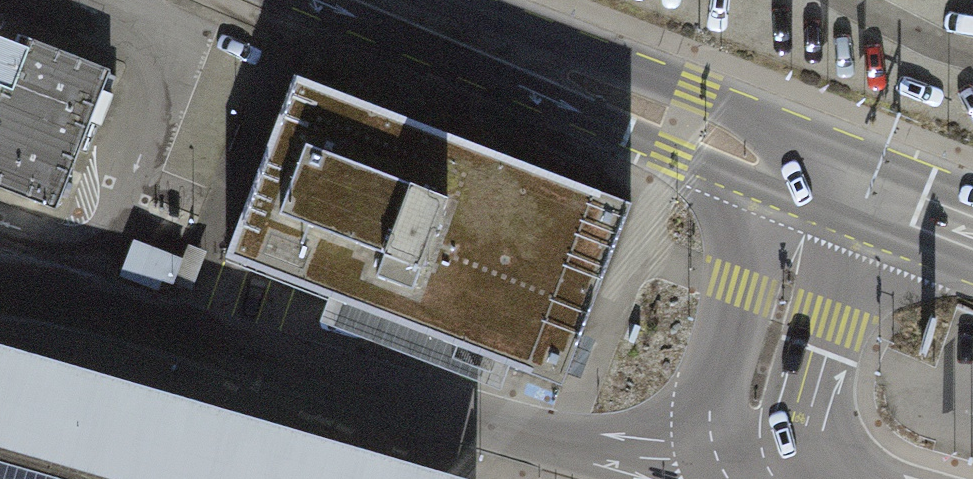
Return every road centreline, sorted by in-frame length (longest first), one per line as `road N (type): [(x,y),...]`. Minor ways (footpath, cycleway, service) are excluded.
road 1 (primary): [(825,175),(379,0)]
road 2 (unclassified): [(825,175),(756,408),(756,451),(771,478)]
road 3 (primary): [(972,231),(825,175)]

